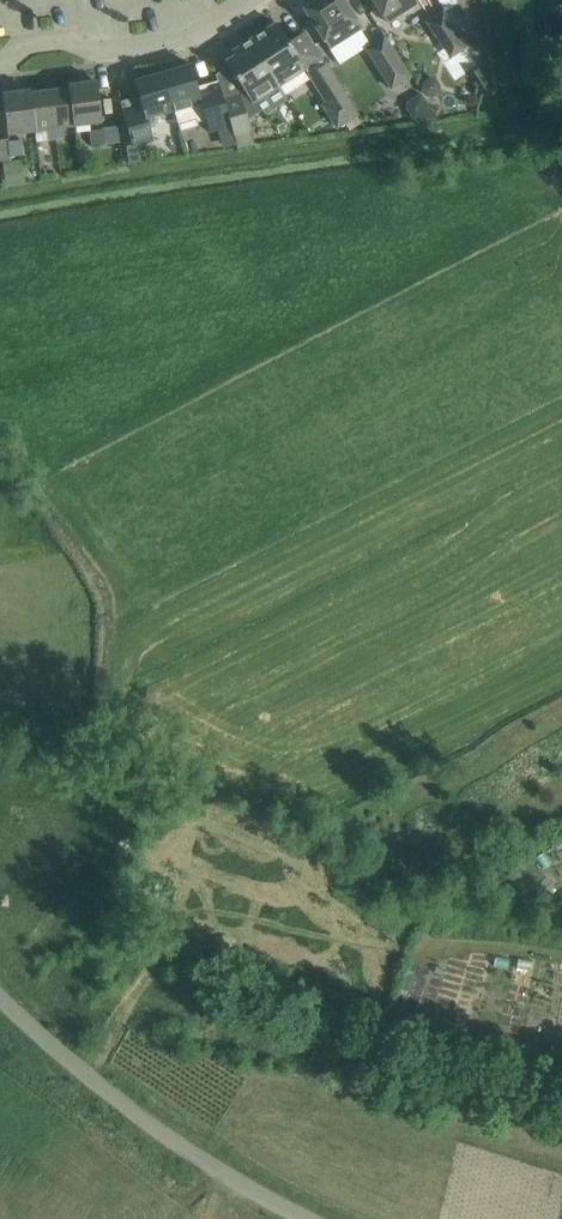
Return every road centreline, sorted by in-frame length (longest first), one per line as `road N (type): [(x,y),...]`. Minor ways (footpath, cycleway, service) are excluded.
road 1 (unclassified): [(306,1218),(106,1092),(0,999)]
road 2 (residential): [(0,66),(156,49),(225,24),(262,0)]

